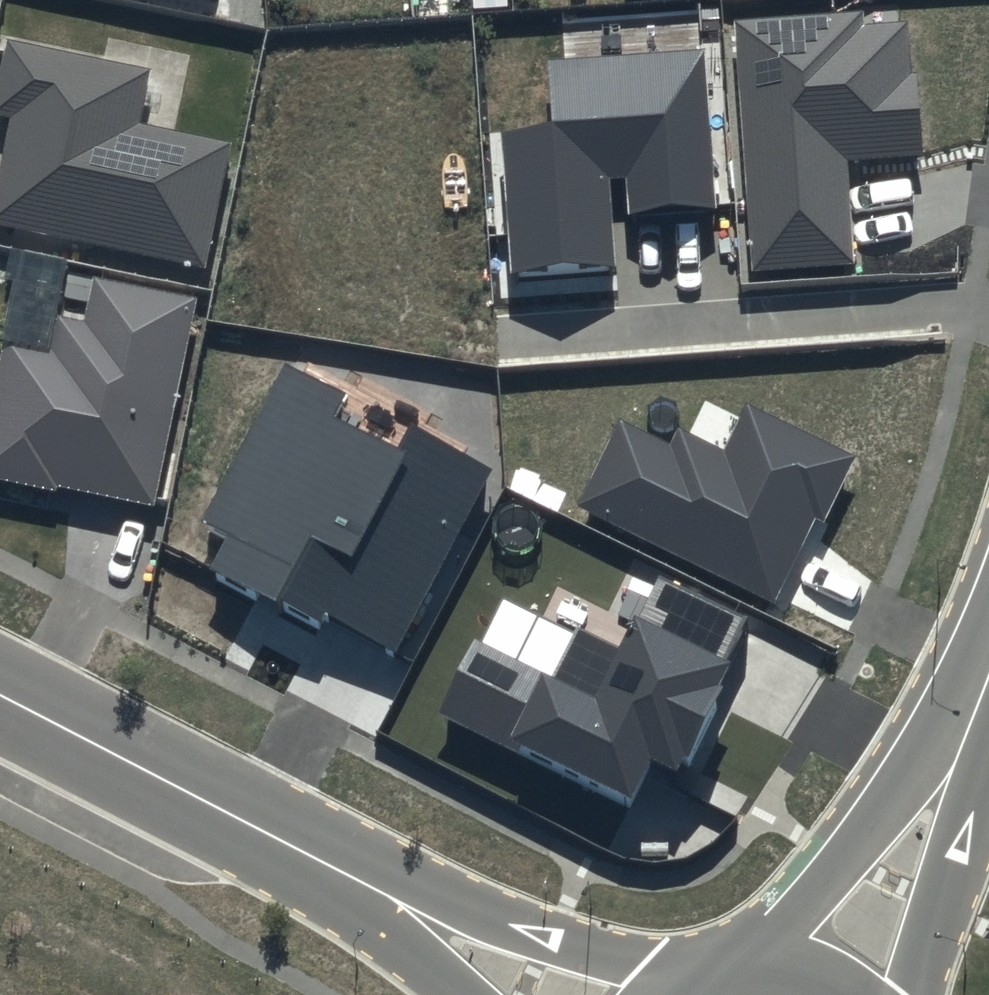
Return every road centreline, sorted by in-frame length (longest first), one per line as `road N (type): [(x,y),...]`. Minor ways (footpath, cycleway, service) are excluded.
road 1 (residential): [(0,695),(344,873)]
road 2 (residential): [(344,873),(701,984)]
road 3 (tertiary): [(752,973),(891,788),(972,718)]
road 4 (tertiary): [(972,718),(964,841),(910,994)]
road 5 (residential): [(459,994),(344,873)]

